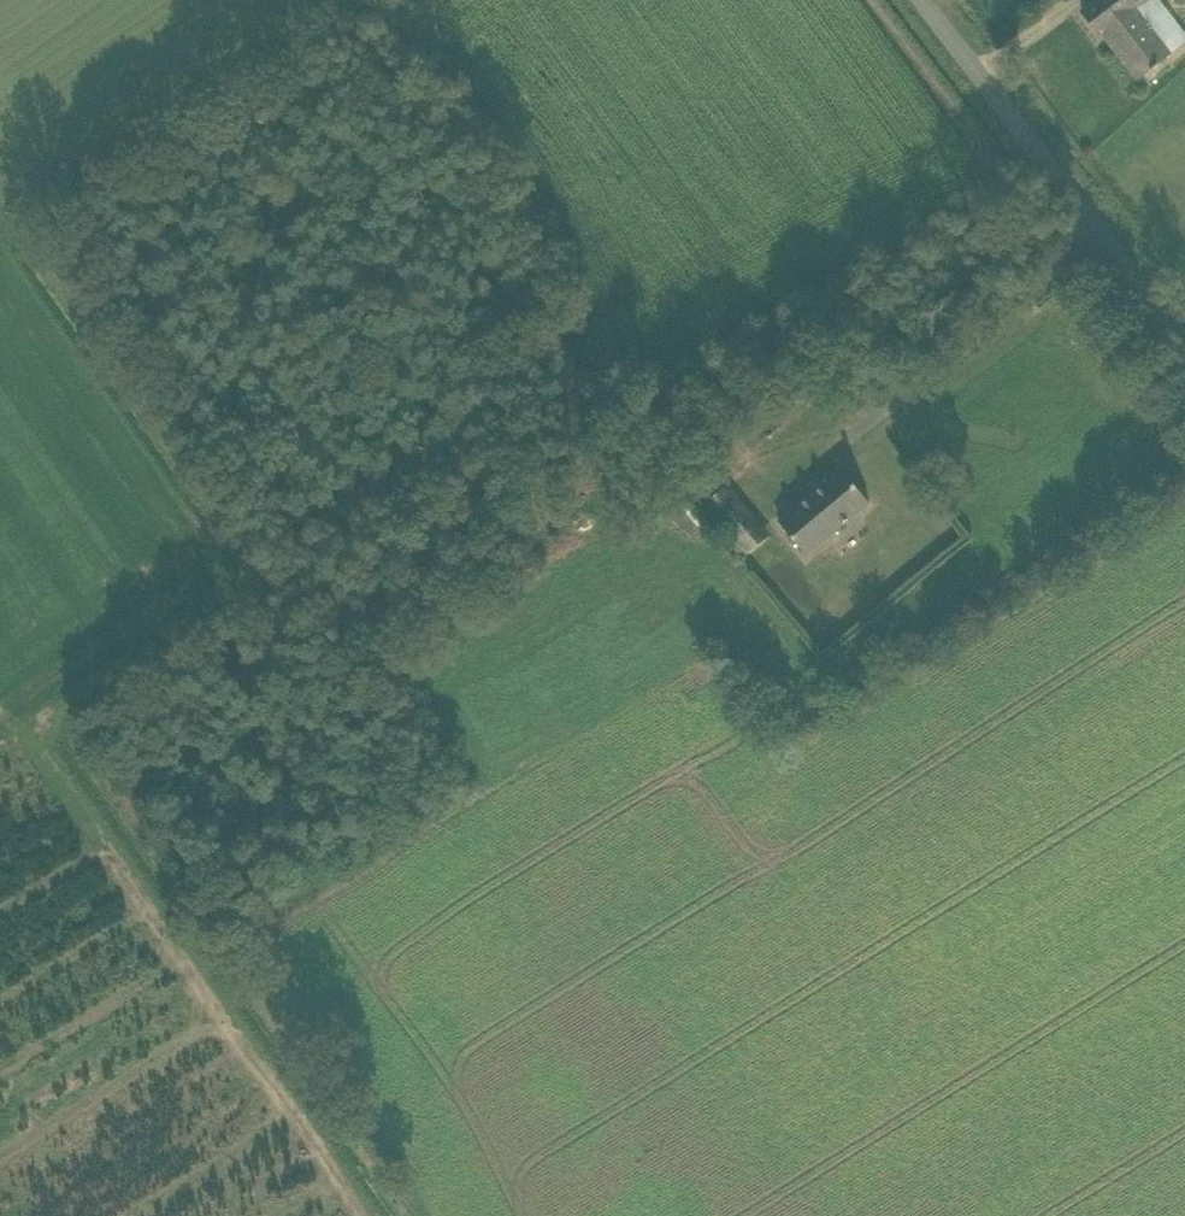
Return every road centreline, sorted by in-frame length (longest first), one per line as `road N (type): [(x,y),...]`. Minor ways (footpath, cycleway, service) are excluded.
road 1 (unclassified): [(1184,341),(924,0)]

